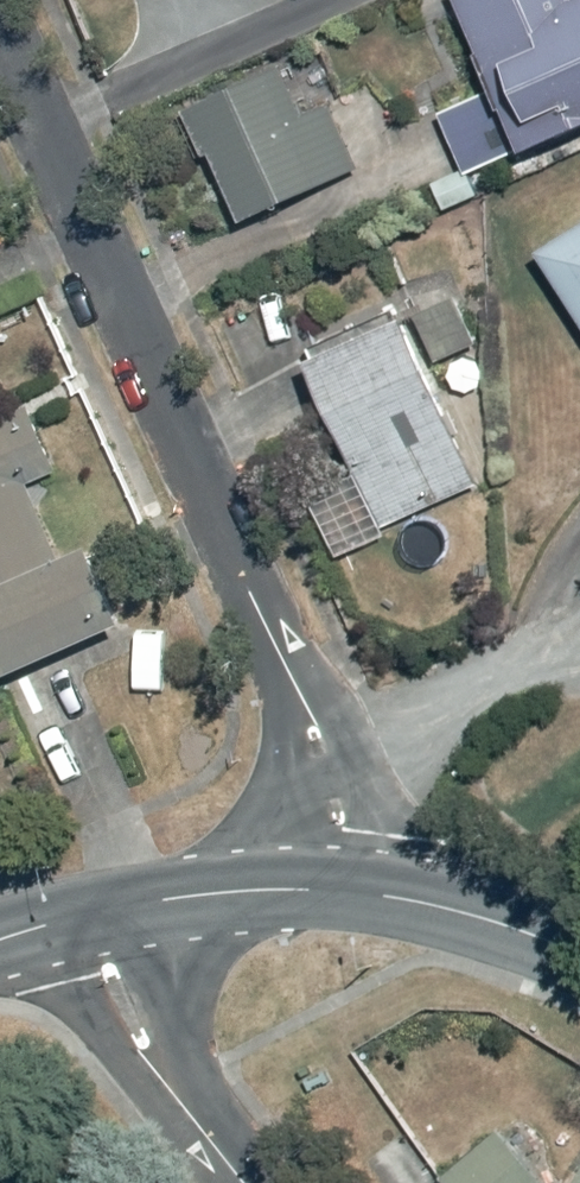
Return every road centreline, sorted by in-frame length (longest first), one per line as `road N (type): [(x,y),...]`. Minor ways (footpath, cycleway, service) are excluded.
road 1 (residential): [(0,31),(313,724),(340,826),(343,891)]
road 2 (residential): [(104,912),(114,971),(137,1026),(182,1103),(244,1182)]
road 3 (tertiary): [(343,891),(519,926),(579,952)]
road 4 (tertiary): [(104,912),(259,890),(343,891)]

